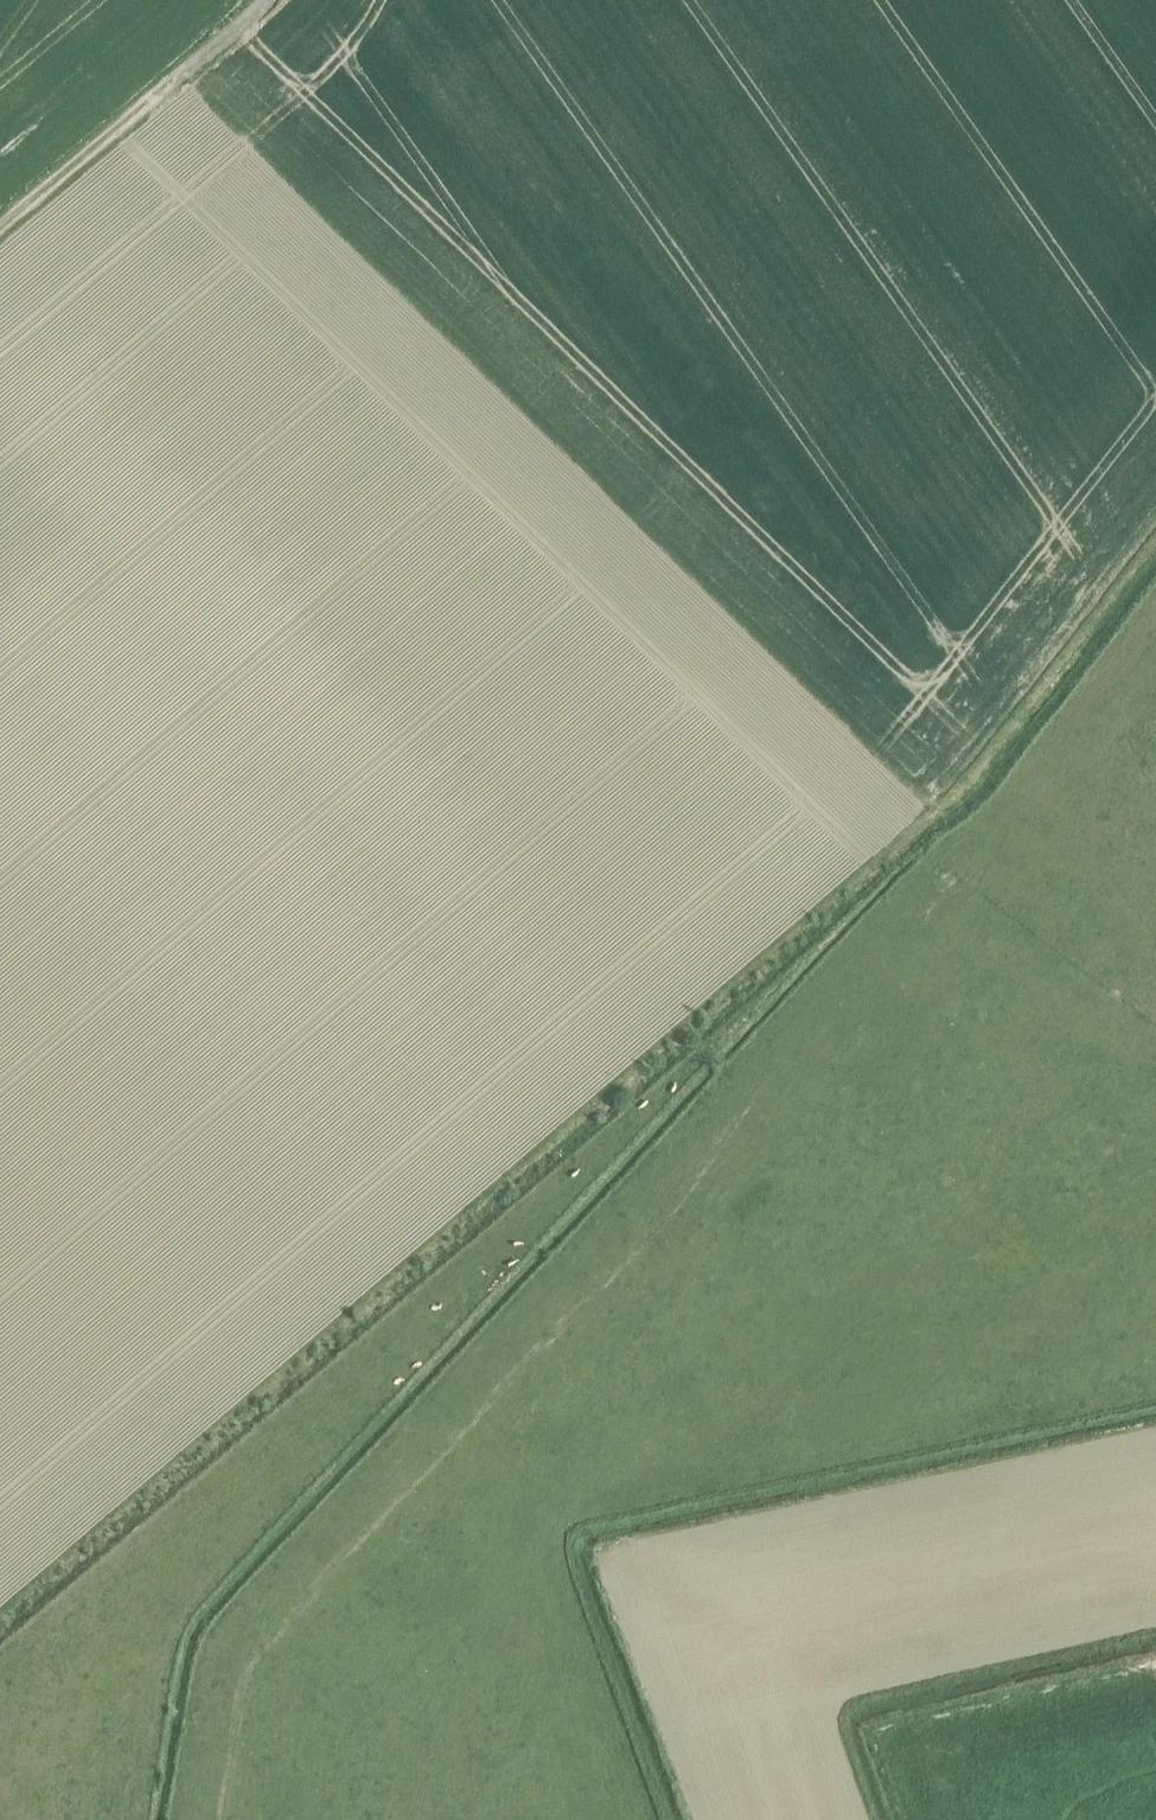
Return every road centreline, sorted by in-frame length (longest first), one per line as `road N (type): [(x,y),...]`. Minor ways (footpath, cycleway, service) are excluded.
road 1 (track): [(262,0),(0,224)]

